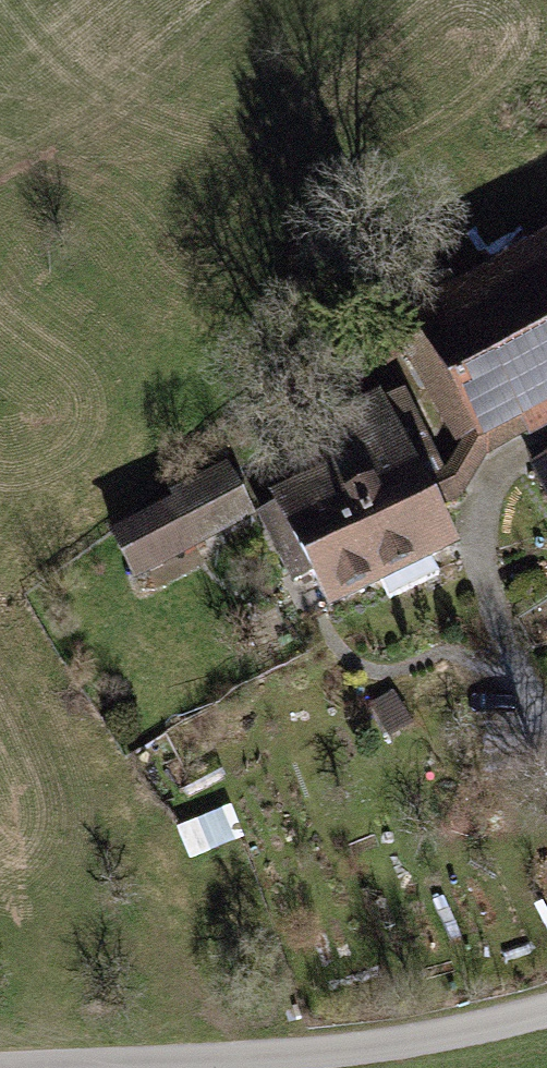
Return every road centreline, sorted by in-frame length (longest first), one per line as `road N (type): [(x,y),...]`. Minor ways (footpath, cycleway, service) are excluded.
road 1 (unclassified): [(30,1067),(330,1052),(546,1014)]
road 2 (track): [(546,722),(495,614),(479,553),(482,509),(495,478),(546,440)]

